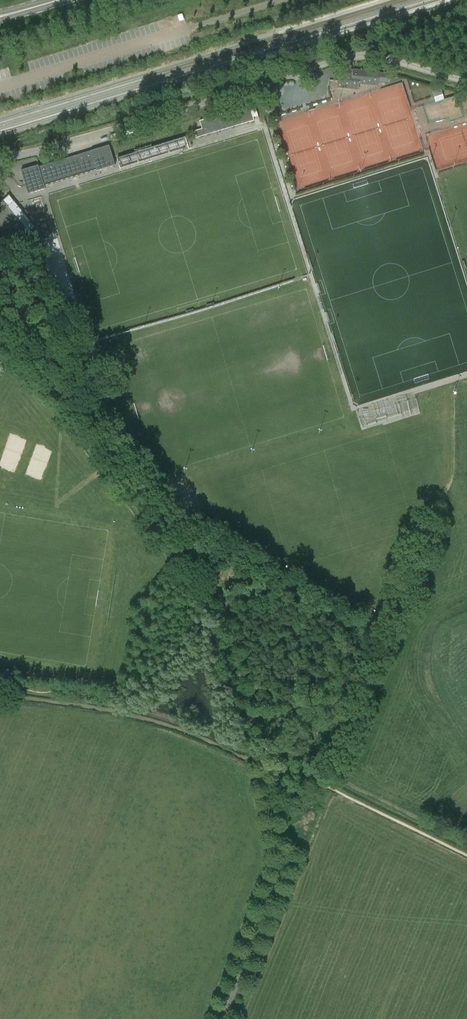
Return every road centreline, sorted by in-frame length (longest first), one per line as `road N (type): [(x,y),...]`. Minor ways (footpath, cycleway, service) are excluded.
road 1 (unclassified): [(224,1018),(280,862),(222,598),(0,306)]
road 2 (unclassified): [(0,159),(361,54),(466,81)]

